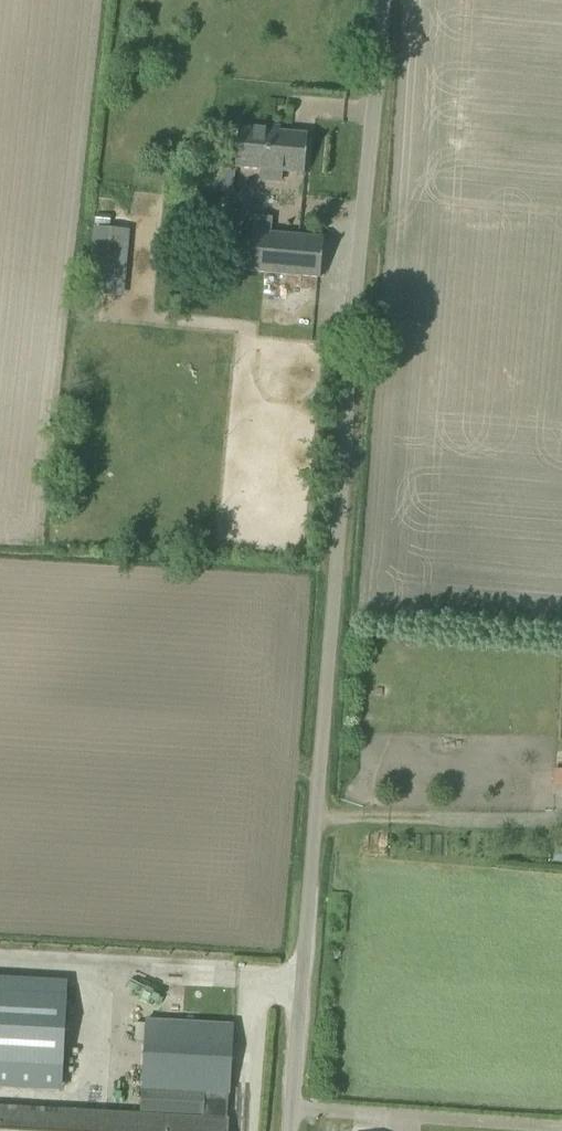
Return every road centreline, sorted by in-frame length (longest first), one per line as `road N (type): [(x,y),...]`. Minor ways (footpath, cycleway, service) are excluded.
road 1 (unclassified): [(286,1130),(379,0)]

